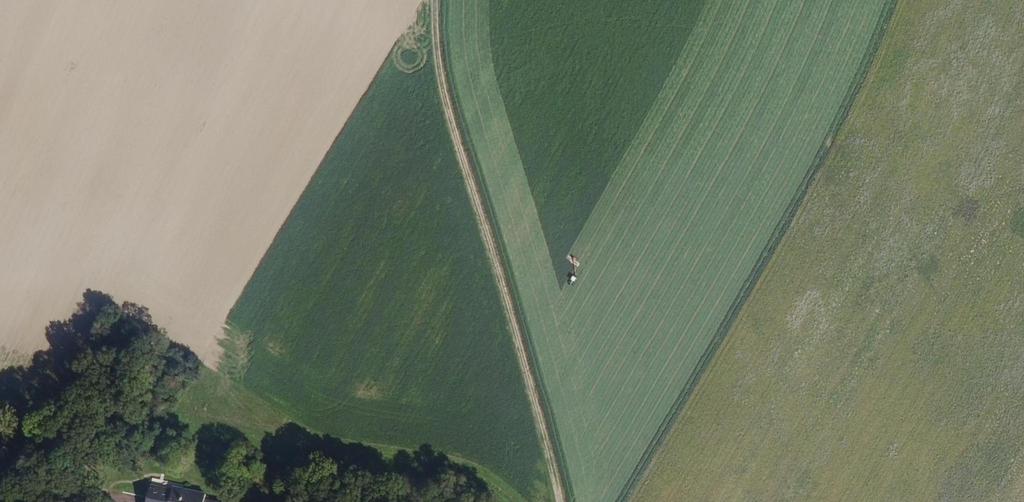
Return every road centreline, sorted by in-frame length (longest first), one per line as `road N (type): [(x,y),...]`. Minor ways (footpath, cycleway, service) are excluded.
road 1 (track): [(560,501),(447,105),(435,0)]

